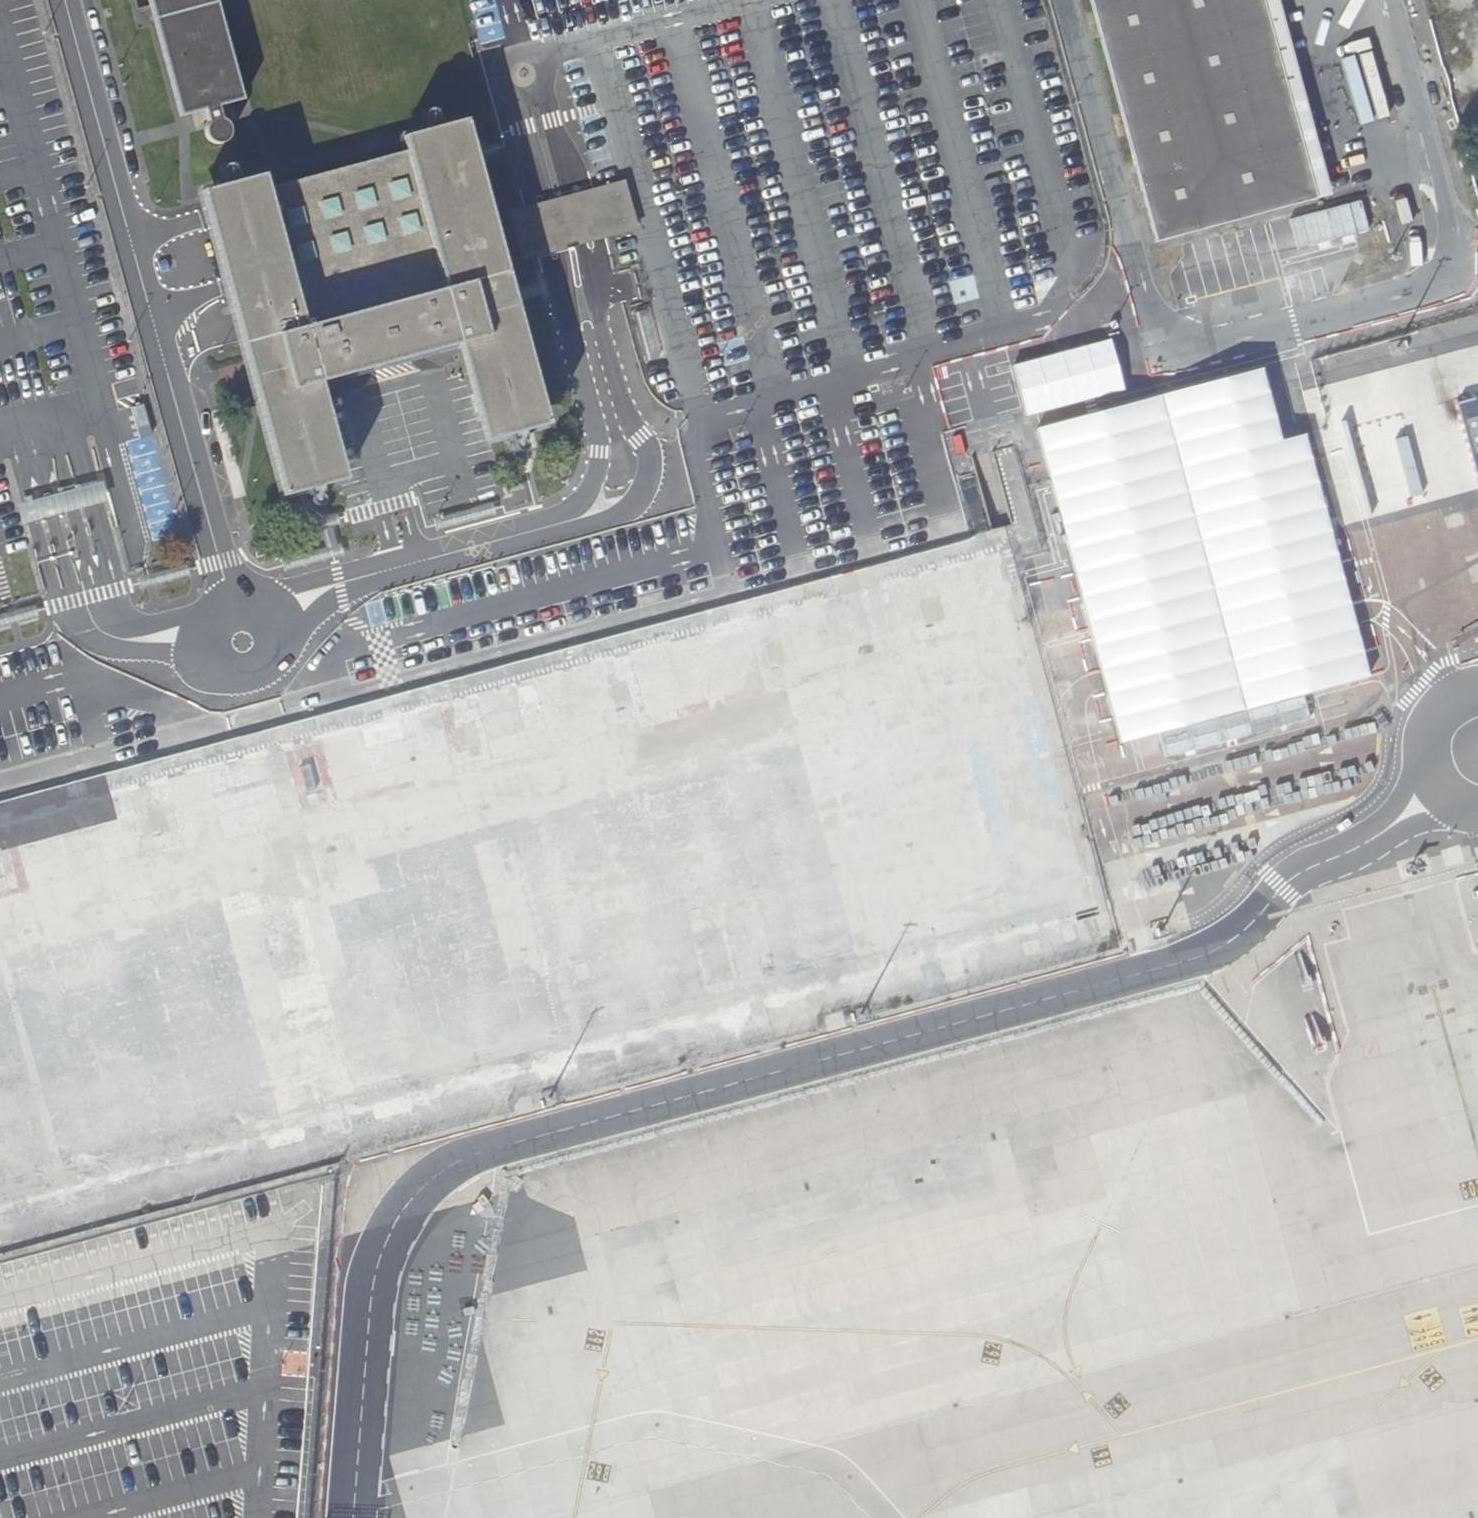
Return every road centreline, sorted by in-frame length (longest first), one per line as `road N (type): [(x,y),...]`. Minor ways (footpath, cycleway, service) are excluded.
road 1 (unclassified): [(1390,0),(1456,219),(1453,278),(1194,347),(1155,314),(1071,0)]
road 2 (unclassified): [(67,0),(236,604)]
road 3 (unclassified): [(567,525),(320,585),(266,613)]
road 4 (unclassified): [(213,627),(221,657),(251,665),(274,643),(266,613)]

